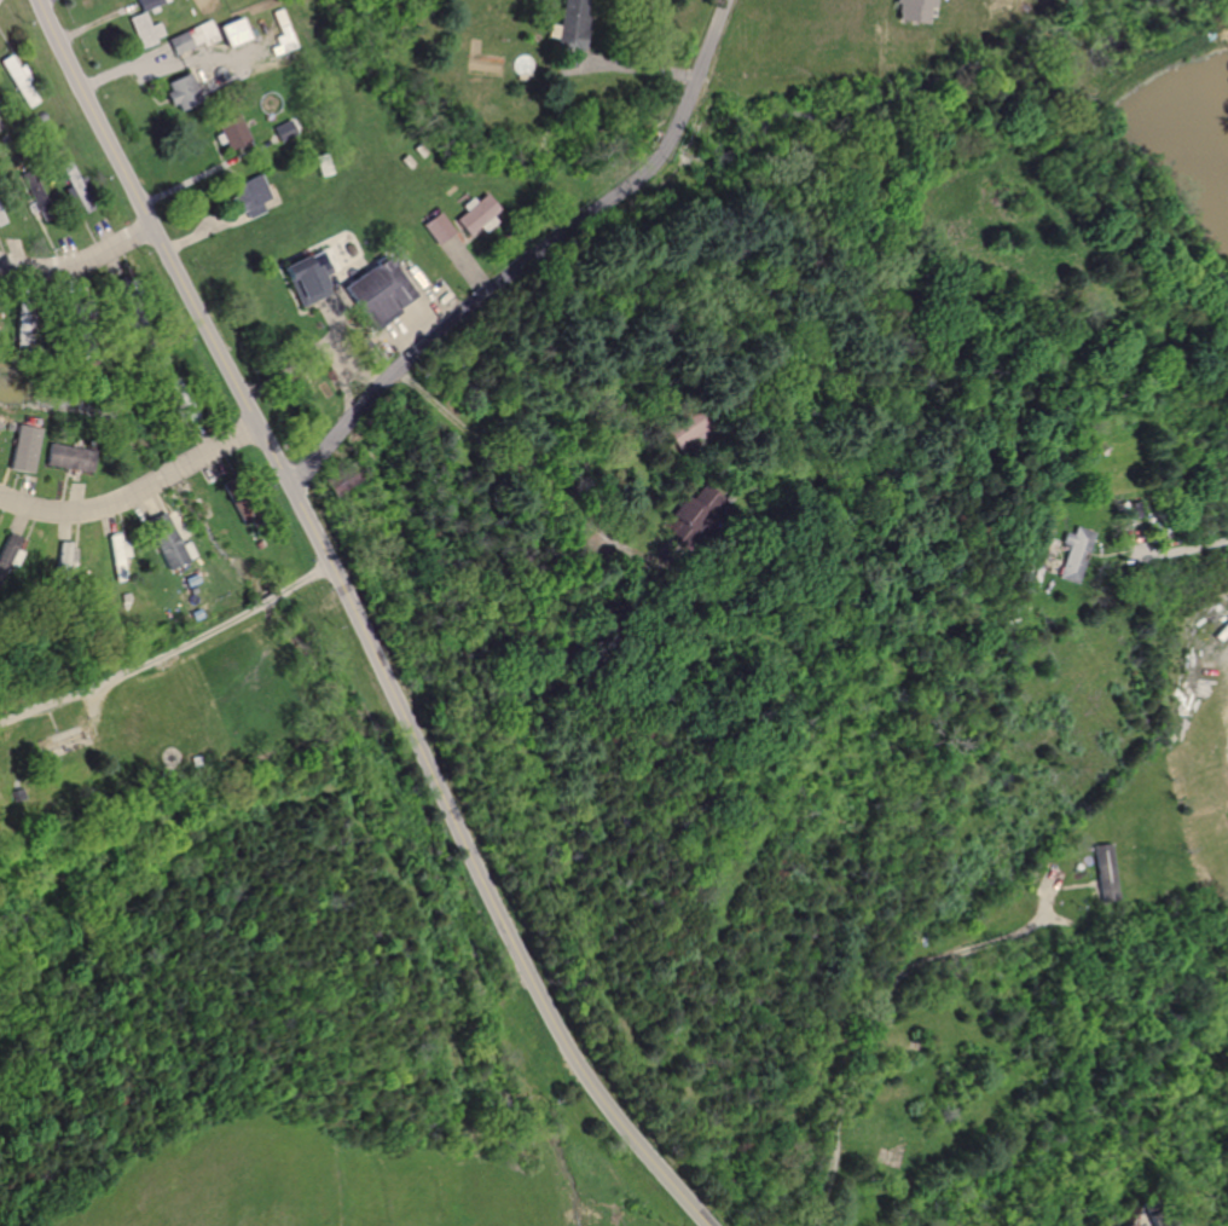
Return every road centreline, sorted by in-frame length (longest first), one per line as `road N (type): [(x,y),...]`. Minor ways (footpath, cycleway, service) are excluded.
road 1 (secondary): [(34,0),(331,566),(551,1020),(607,1108),(705,1225)]
road 2 (residential): [(286,480),(412,354),(649,166),(725,0)]
road 3 (residential): [(163,478),(87,511),(0,498)]
road 4 (residential): [(0,266),(70,266),(149,227)]

